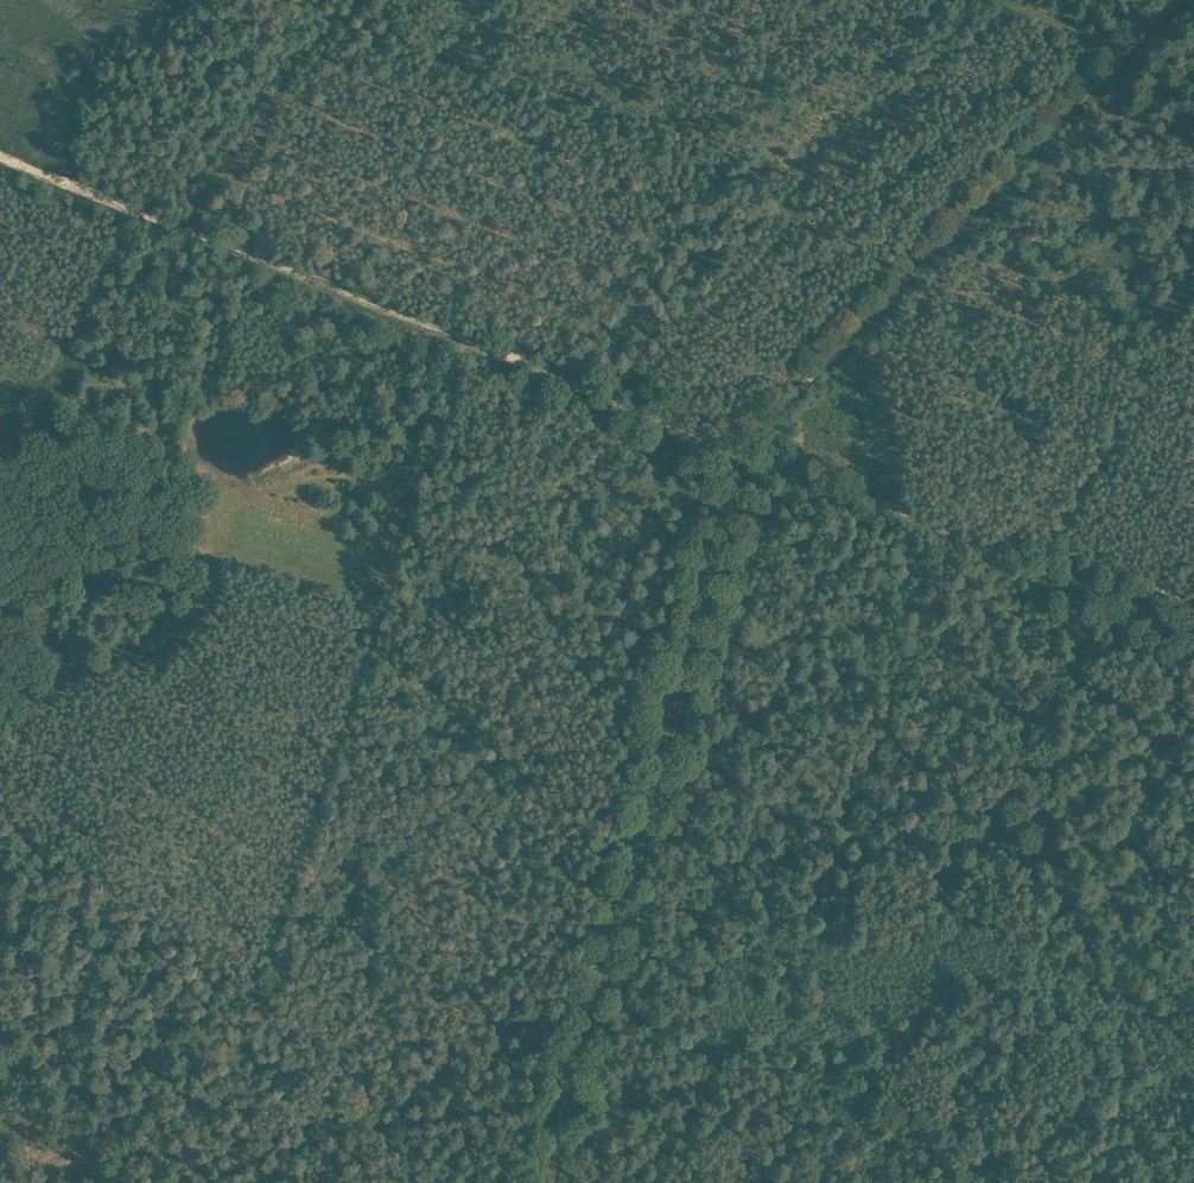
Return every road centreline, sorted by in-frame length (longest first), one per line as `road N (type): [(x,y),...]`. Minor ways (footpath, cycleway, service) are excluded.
road 1 (track): [(1157,0),(741,445),(541,1182)]
road 2 (track): [(963,537),(0,154)]
road 3 (track): [(480,343),(214,1147)]
road 4 (track): [(0,995),(31,998),(73,1086),(141,1130),(214,1147),(201,1182)]
road 5 (track): [(1193,629),(963,537)]
road 6 (track): [(972,0),(1107,53)]

